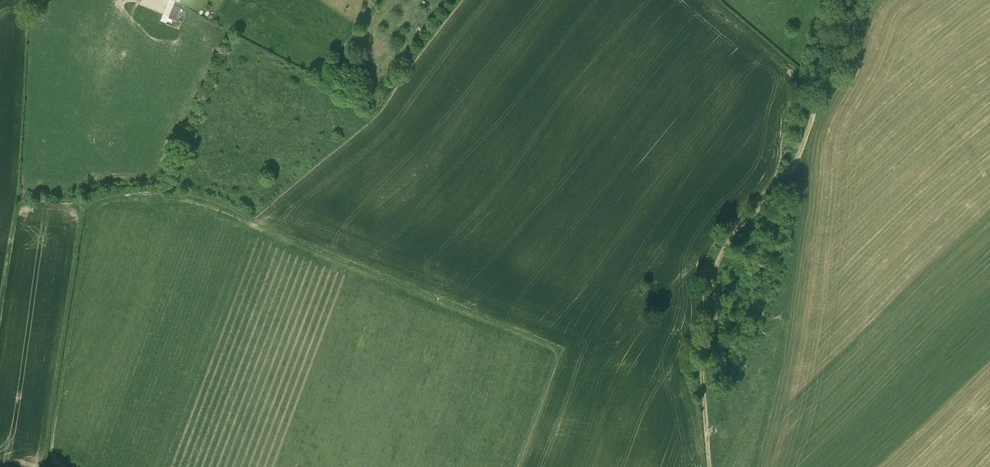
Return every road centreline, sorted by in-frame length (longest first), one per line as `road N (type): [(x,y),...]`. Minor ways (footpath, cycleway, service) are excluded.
road 1 (track): [(709,466),(702,363),(716,322),(717,264),(793,165),(845,47),(855,0)]

